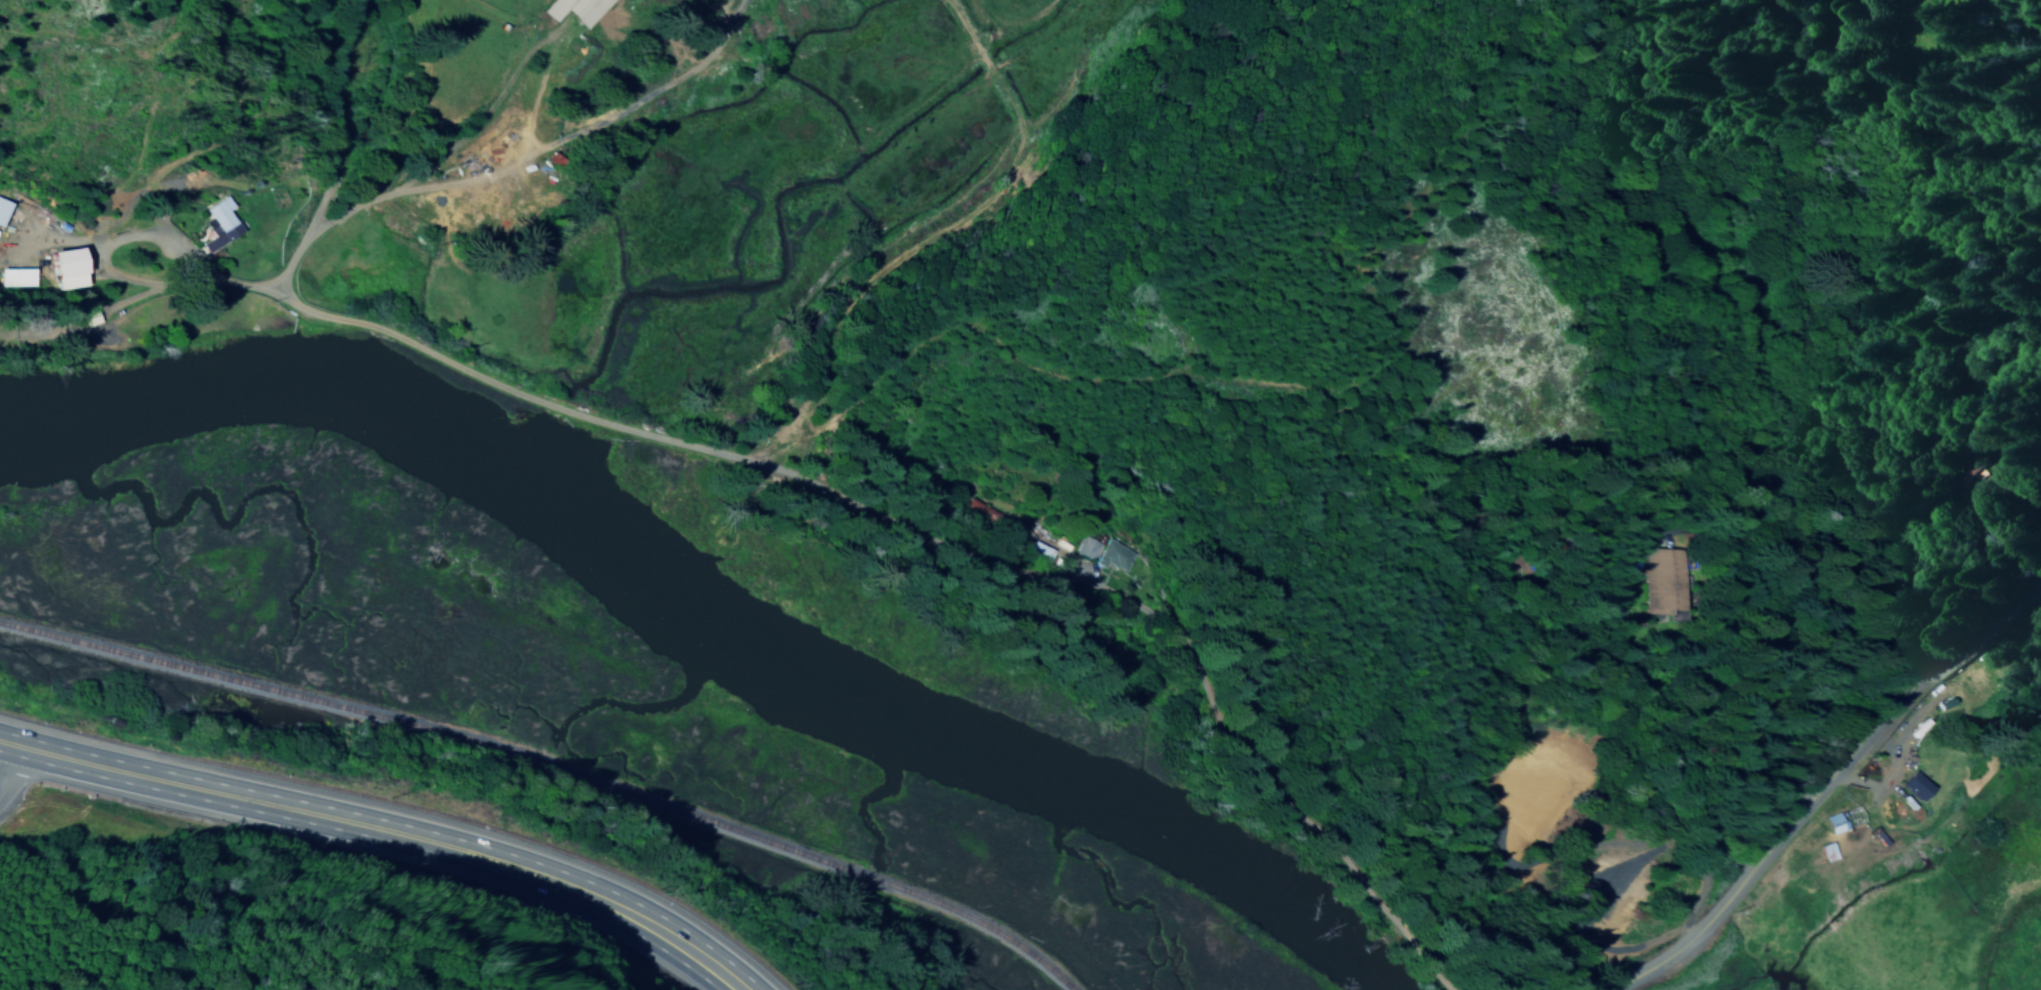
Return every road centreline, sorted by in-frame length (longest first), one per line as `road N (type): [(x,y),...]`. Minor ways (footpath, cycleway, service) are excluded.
road 1 (primary): [(734,989),(627,918),(506,869),(0,740)]
road 2 (residential): [(1627,989),(1851,729),(2040,567)]

